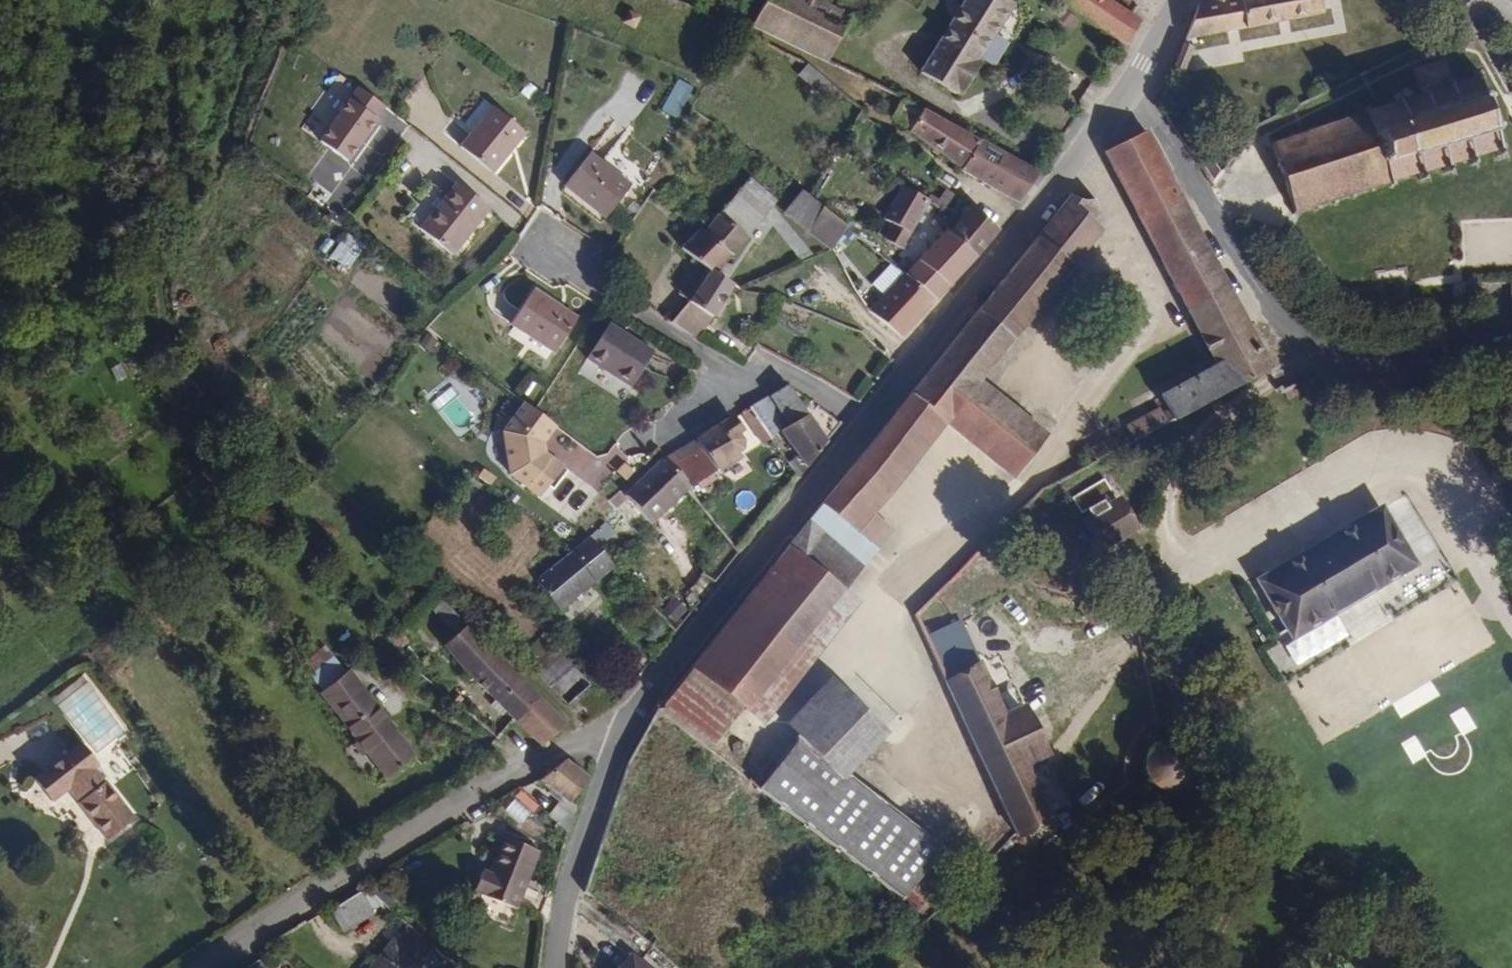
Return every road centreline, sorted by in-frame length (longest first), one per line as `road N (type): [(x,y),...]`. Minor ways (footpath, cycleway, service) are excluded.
road 1 (track): [(1314,349),(1191,445),(1174,479),(1170,525),(1182,556),(1201,559),(1369,478),(1422,479),(1493,606),(1511,625)]
road 2 (residential): [(865,424),(1133,84),(1180,0)]
road 3 (residential): [(617,743),(584,740),(488,786),(206,967)]
road 4 (residential): [(617,743),(640,701),(865,424)]
road 5 (residential): [(550,252),(742,383),(765,364),(865,424)]
road 6 (track): [(1080,154),(1152,294),(1095,395)]
road 7 (residential): [(553,967),(568,885),(617,743)]

